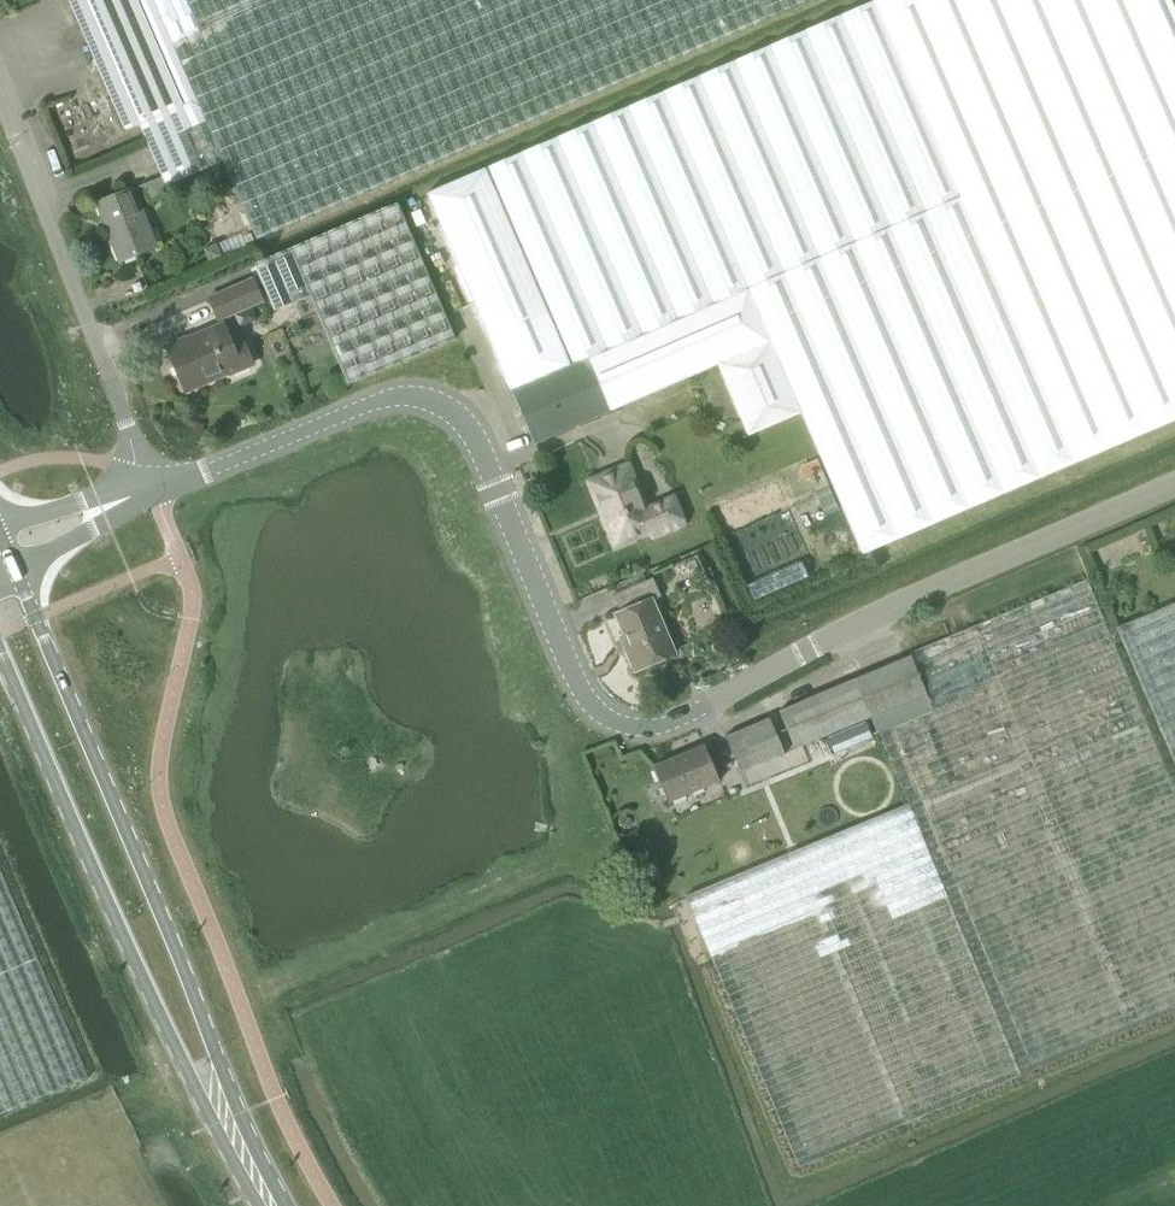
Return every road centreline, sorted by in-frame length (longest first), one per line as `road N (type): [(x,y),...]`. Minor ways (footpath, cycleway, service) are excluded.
road 1 (unclassified): [(1174,486),(866,619),(700,708),(644,726),(612,717),(586,692),(481,443),(463,416),(433,398),(376,403),(150,488)]
road 2 (tertiary): [(236,1143),(200,1013),(14,567)]
road 3 (tertiary): [(0,652),(163,1022),(236,1143)]
road 4 (unclassified): [(150,488),(0,99)]

